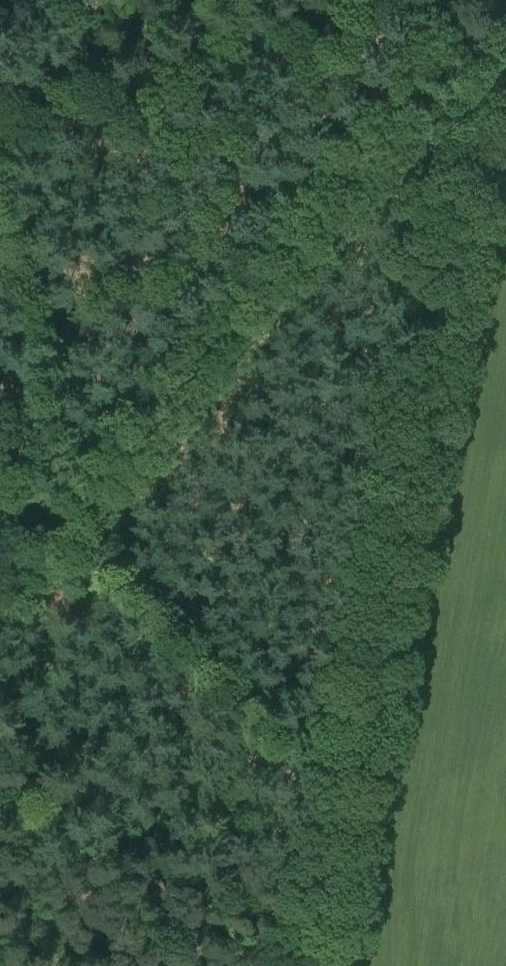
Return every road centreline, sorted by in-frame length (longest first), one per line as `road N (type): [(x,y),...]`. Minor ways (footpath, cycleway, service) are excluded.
road 1 (tertiary): [(314,965),(503,0)]
road 2 (track): [(0,608),(445,53),(502,6)]

